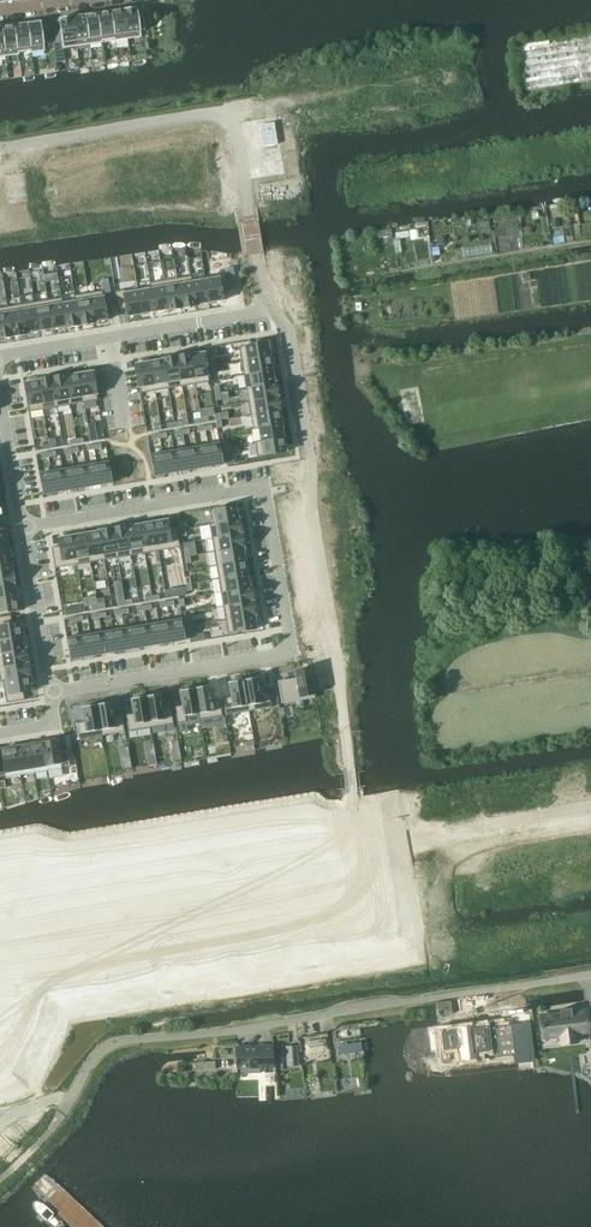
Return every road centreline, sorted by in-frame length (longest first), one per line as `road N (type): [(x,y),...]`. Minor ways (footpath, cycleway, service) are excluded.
road 1 (residential): [(257,256),(225,114),(211,110),(0,145)]
road 2 (residential): [(358,842),(0,894)]
road 3 (residential): [(260,302),(244,313),(0,356)]
road 4 (residential): [(23,525),(261,483)]
road 5 (residential): [(51,687),(289,649)]
road 6 (residential): [(590,806),(358,842)]
road 7 (residential): [(331,642),(358,842)]
road 8 (residential): [(308,478),(287,334),(260,302)]
road 9 (residential): [(261,483),(289,649)]
road 10 (residential): [(331,642),(308,478)]
road 11 (residential): [(51,687),(23,525)]
road 12 (residential): [(23,525),(0,389)]

